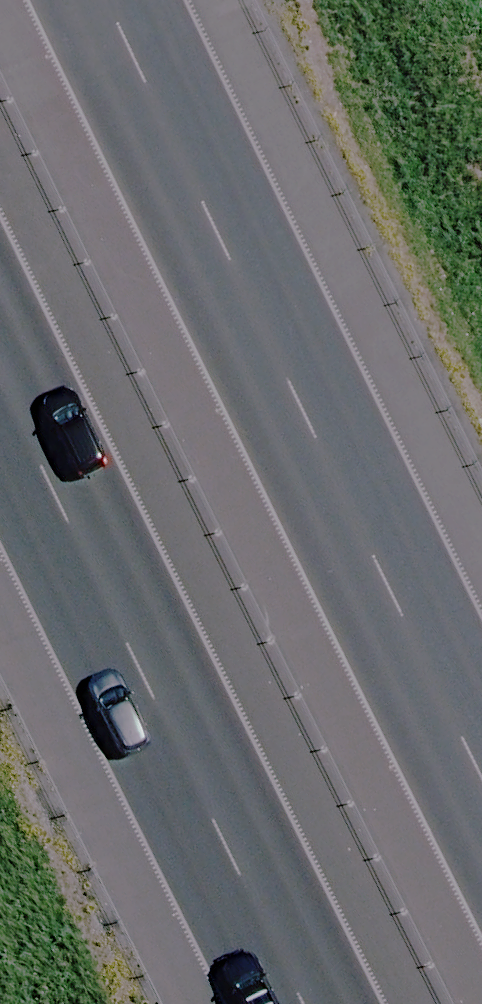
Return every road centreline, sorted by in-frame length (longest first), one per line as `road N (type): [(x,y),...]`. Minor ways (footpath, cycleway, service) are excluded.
road 1 (motorway): [(359,1003),(0,280)]
road 2 (motorway): [(139,0),(481,727)]

